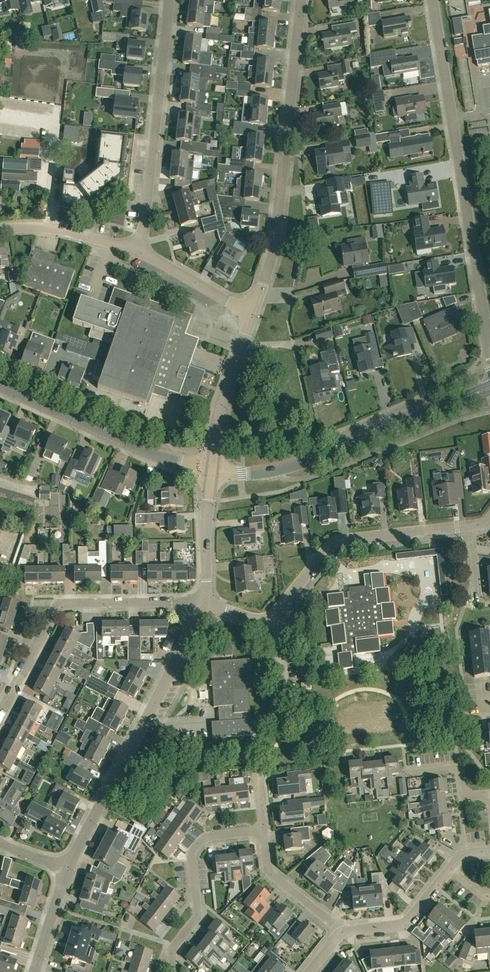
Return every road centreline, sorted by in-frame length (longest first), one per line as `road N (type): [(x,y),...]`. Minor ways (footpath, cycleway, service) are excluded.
road 1 (residential): [(489,338),(434,0)]
road 2 (residential): [(253,310),(274,252),(301,0)]
road 3 (unclassified): [(67,868),(207,606)]
road 4 (secondary): [(211,472),(264,473),(307,463),(489,388)]
road 5 (residential): [(0,725),(65,607),(207,606)]
road 6 (residential): [(139,252),(168,0)]
road 7 (secondary): [(211,472),(0,387)]
road 8 (residential): [(276,615),(342,540),(465,526)]
road 9 (residential): [(176,971),(181,942),(196,927),(201,846),(266,834)]
road 10 (unclassified): [(211,472),(253,310)]
road 11 (unclassified): [(207,606),(211,472)]
road 12 (residential): [(345,932),(399,926),(452,869)]
road 13 (residential): [(345,932),(275,874),(266,834)]
road 14 (residential): [(139,252),(253,310)]

